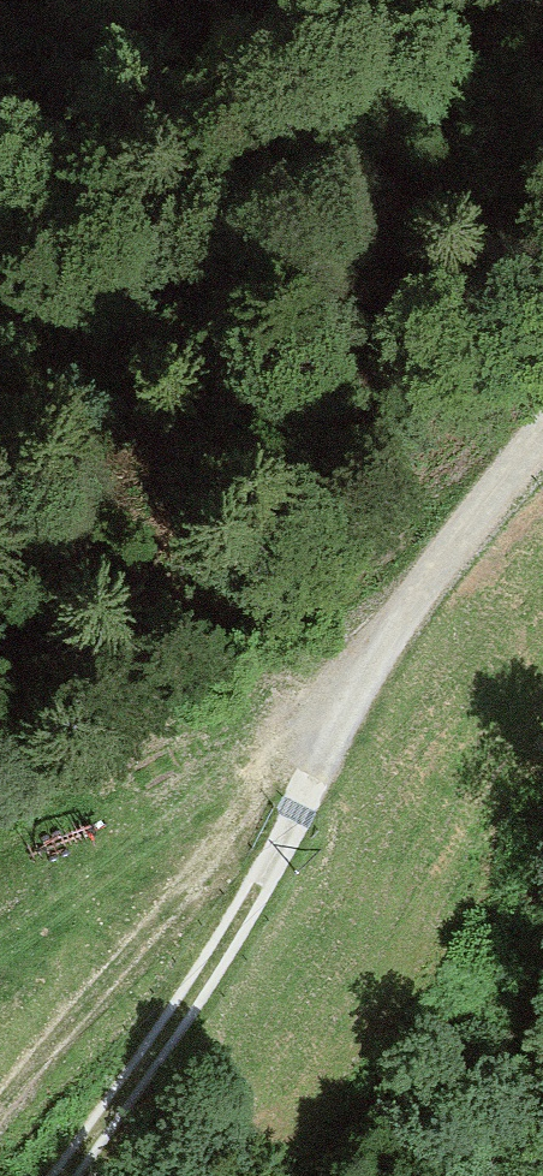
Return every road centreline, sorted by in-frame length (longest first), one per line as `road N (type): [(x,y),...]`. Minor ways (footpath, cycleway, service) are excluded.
road 1 (track): [(364,738),(64,1175)]
road 2 (track): [(542,442),(424,584),(364,738)]

